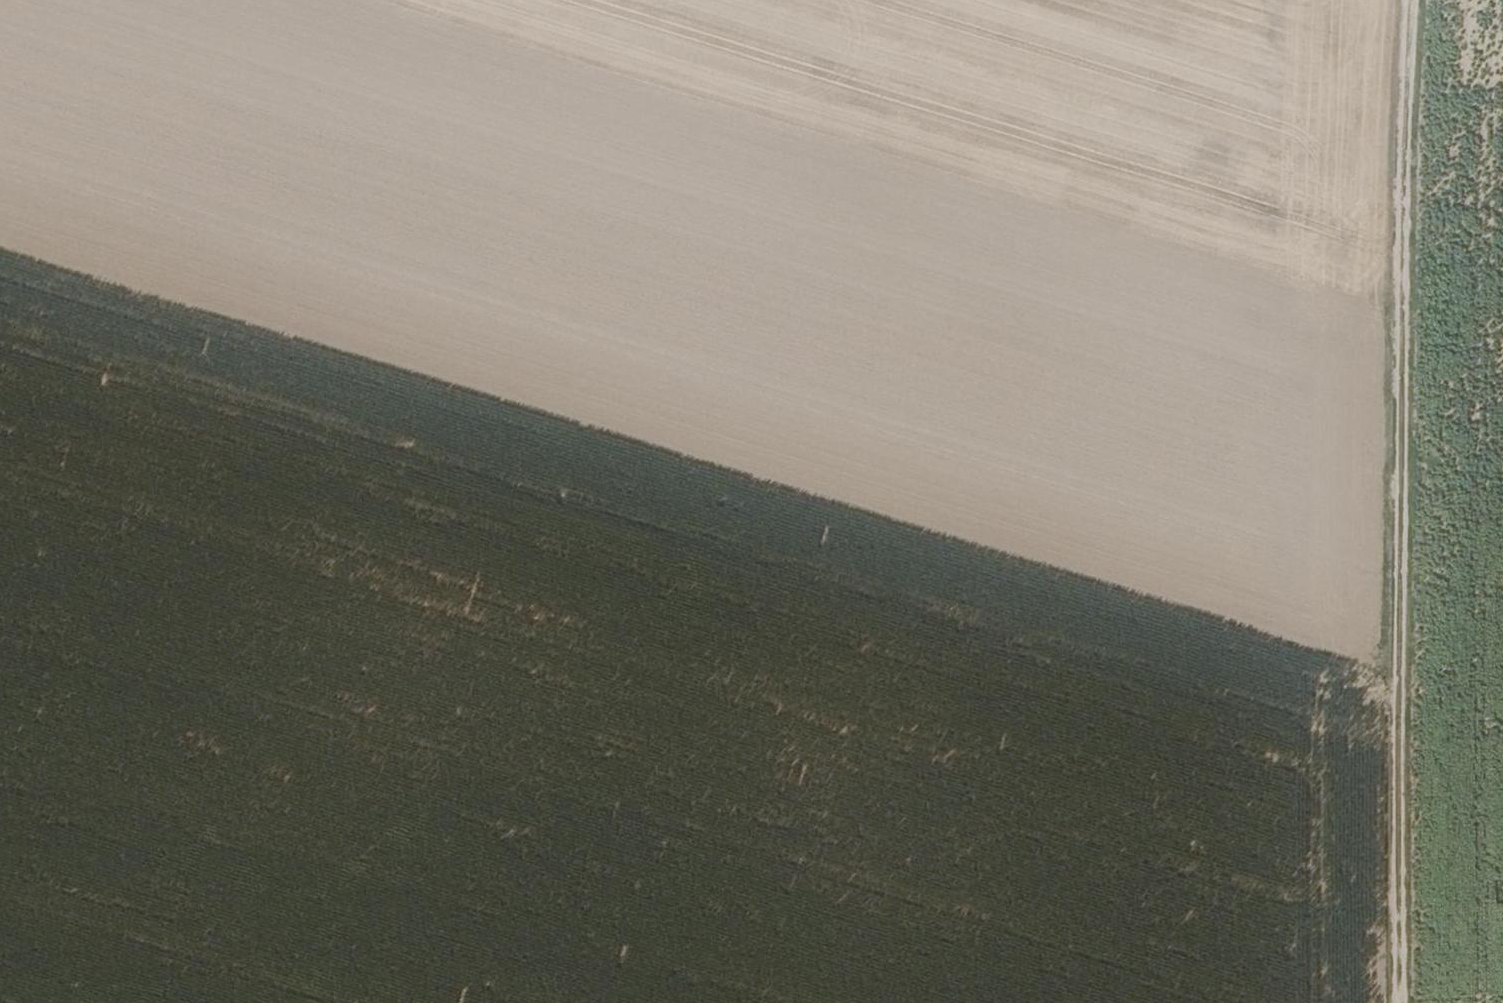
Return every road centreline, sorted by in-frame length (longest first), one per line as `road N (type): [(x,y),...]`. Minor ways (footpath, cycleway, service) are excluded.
road 1 (track): [(1418,1002),(1405,333),(1432,0)]

